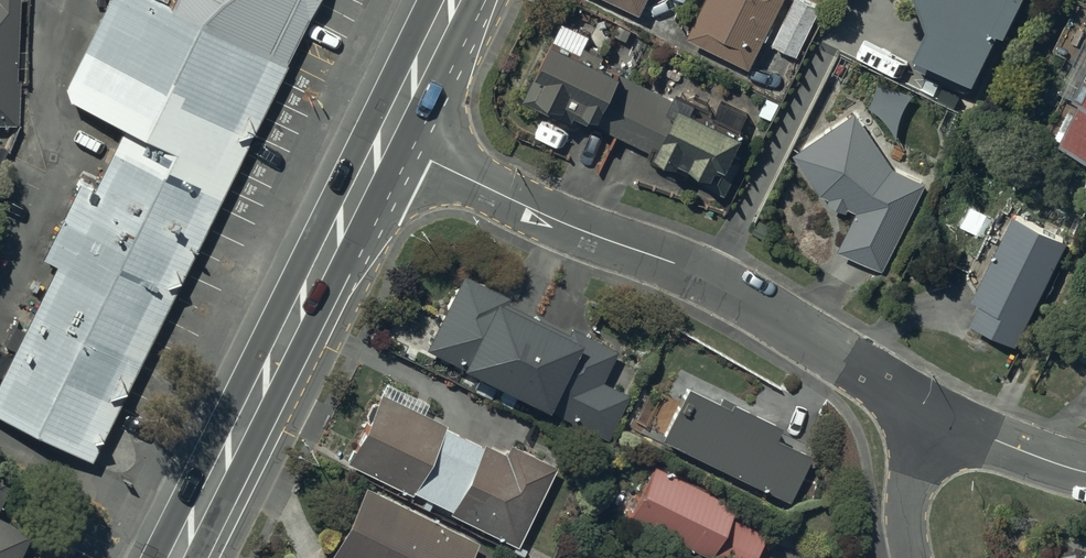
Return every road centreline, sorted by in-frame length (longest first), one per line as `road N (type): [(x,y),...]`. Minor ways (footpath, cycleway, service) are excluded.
road 1 (residential): [(384,142),(702,274),(937,416)]
road 2 (secondary): [(384,142),(176,557)]
road 3 (secondary): [(454,0),(384,142)]
road 4 (residential): [(937,416),(1085,471)]
road 5 (residential): [(937,416),(909,504),(911,557)]

